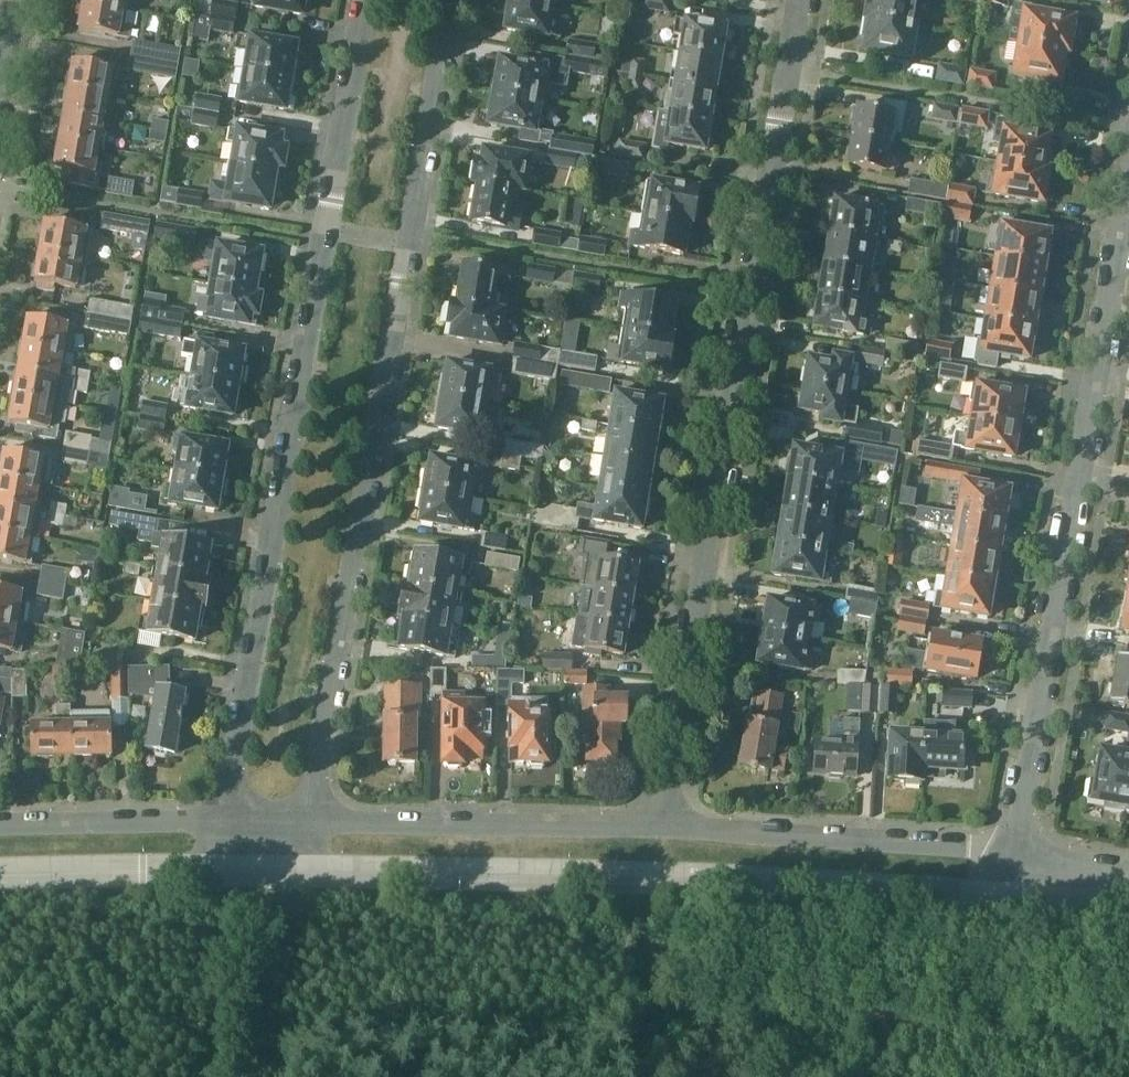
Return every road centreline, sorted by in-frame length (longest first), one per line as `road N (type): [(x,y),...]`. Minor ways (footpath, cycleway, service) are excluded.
road 1 (residential): [(309,821),(454,0)]
road 2 (residential): [(666,821),(726,378),(795,0)]
road 3 (residential): [(361,0),(222,819)]
road 4 (residential): [(246,871),(939,895),(1007,878)]
road 5 (residential): [(1007,878),(1128,142)]
road 6 (residential): [(666,821),(309,821)]
road 7 (residential): [(1007,878),(976,846),(666,821)]
road 8 (residential): [(0,873),(246,871)]
road 9 (residential): [(222,819),(0,822)]
road 10 (residential): [(1128,892),(1007,878)]

